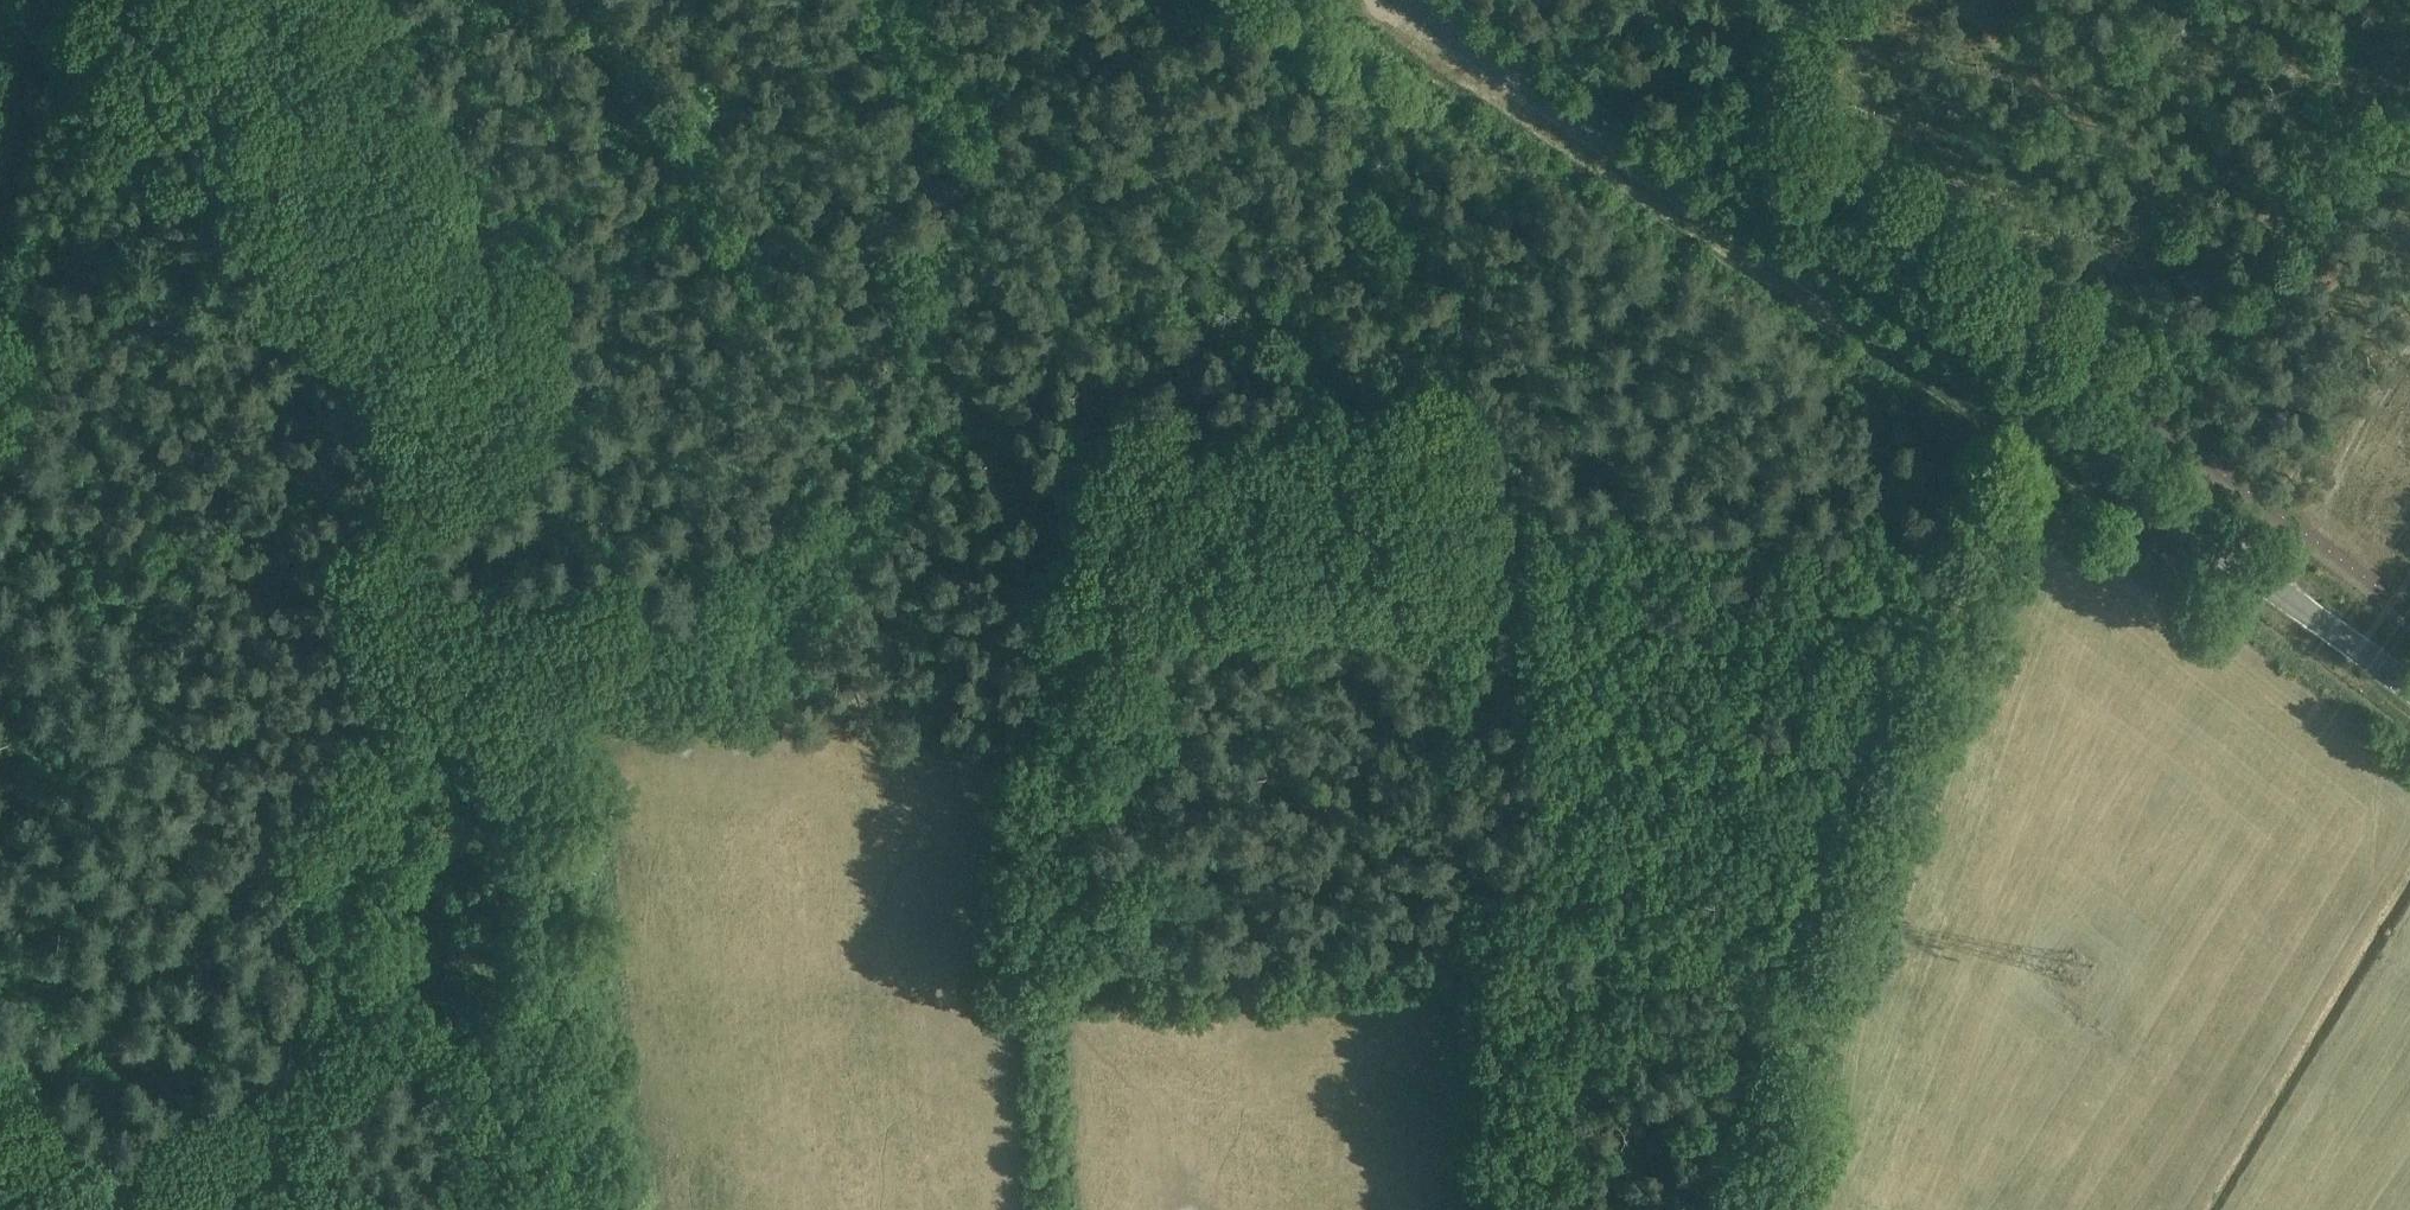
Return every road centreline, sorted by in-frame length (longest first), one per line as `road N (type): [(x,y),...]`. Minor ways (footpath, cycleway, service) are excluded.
road 1 (tertiary): [(2409,691),(2107,466),(1565,99),(1432,0)]
road 2 (unclassified): [(0,121),(35,0)]

